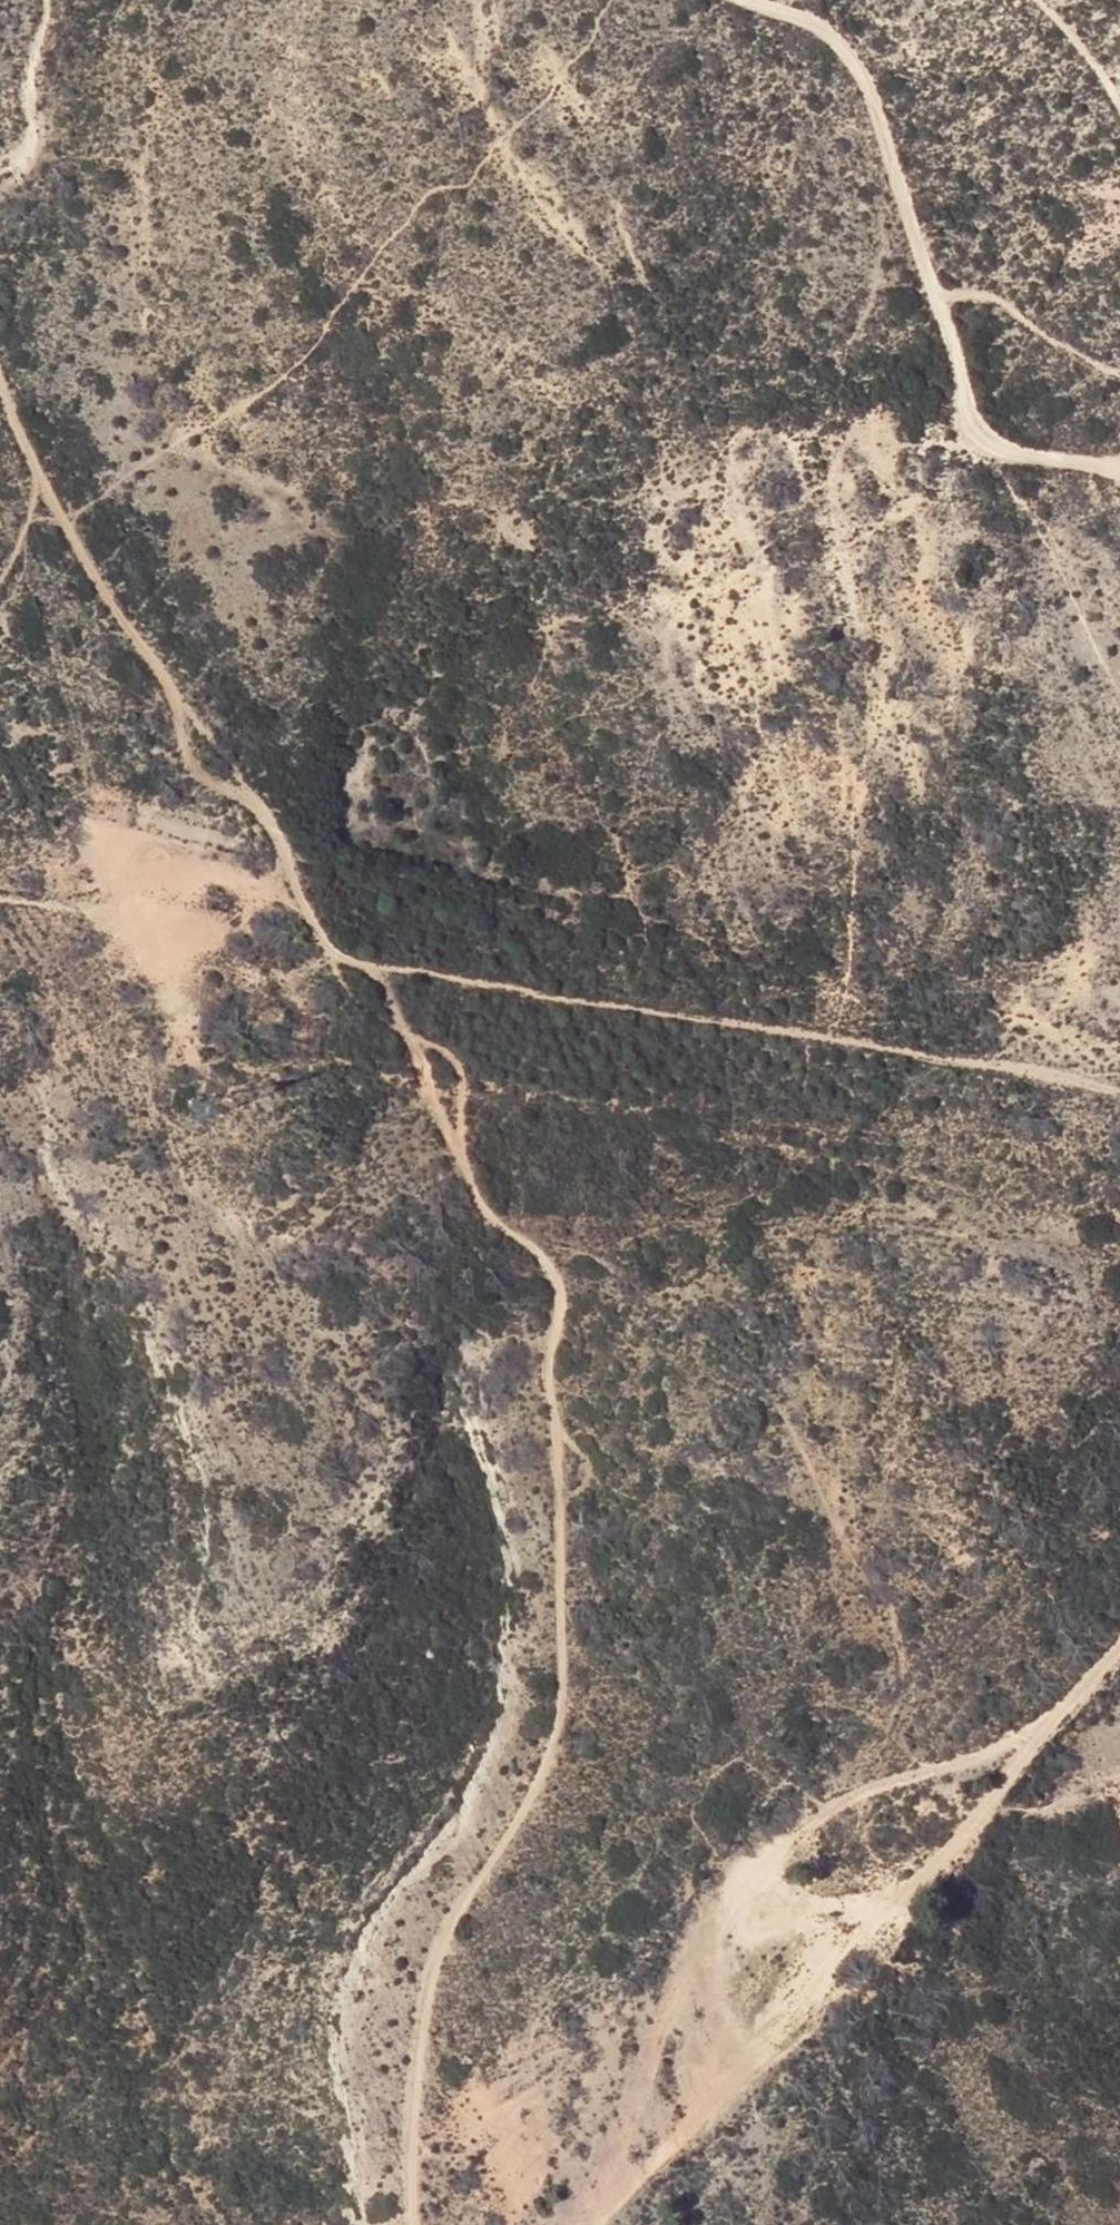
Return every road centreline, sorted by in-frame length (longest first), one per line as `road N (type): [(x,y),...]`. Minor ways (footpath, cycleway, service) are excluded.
road 1 (track): [(412,2224),(406,2148),(443,1944),(511,1830),(570,1684),(560,1272),(481,1193),(452,1062),(386,968),(329,936),(301,853),(129,619),(43,466),(0,367)]
road 2 (track): [(1119,1640),(819,2027),(595,2224)]
road 3 (track): [(584,2224),(709,1913),(856,1798),(1036,1738)]
road 4 (track): [(754,0),(800,17),(847,49),(986,446),(1119,469)]

